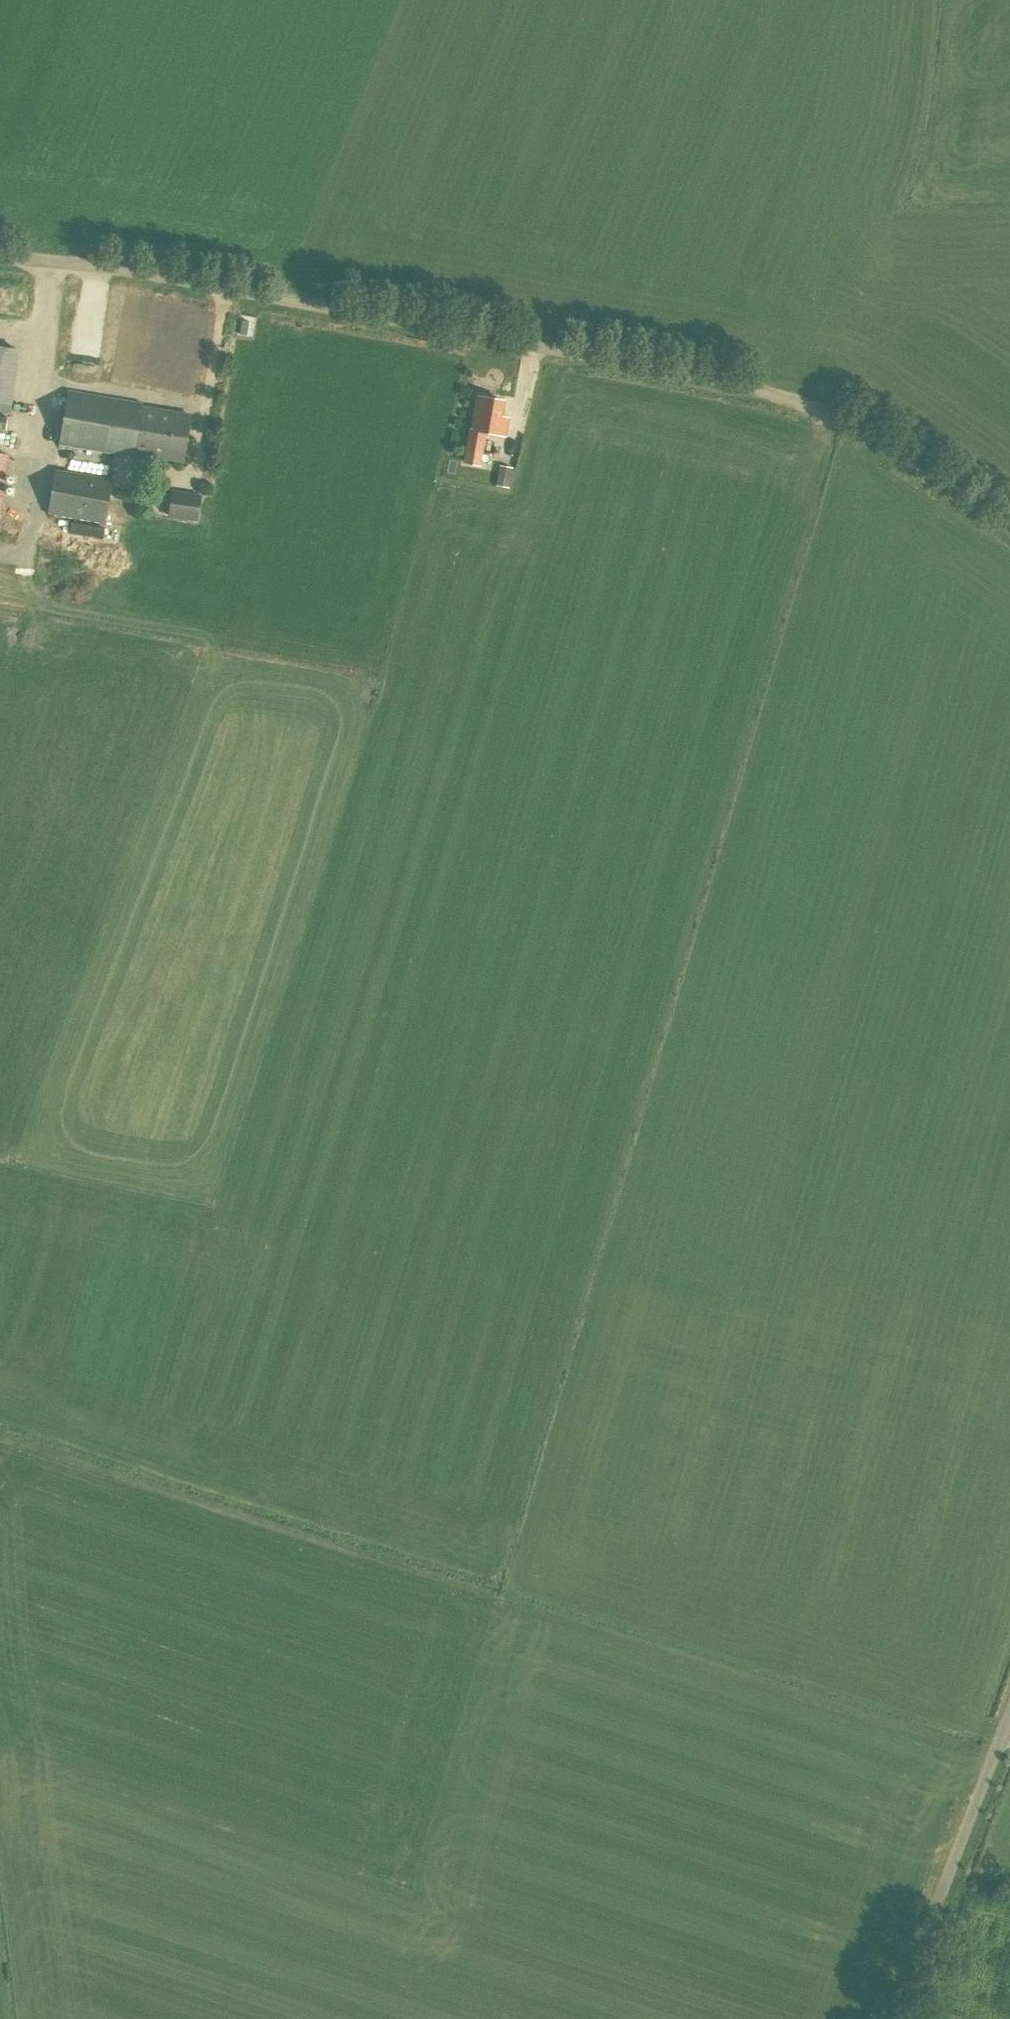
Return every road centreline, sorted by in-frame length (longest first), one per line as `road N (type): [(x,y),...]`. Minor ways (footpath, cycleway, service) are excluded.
road 1 (unclassified): [(1009,526),(864,430),(746,383),(85,264),(0,257)]
road 2 (unclassified): [(894,2018),(1009,1692)]

